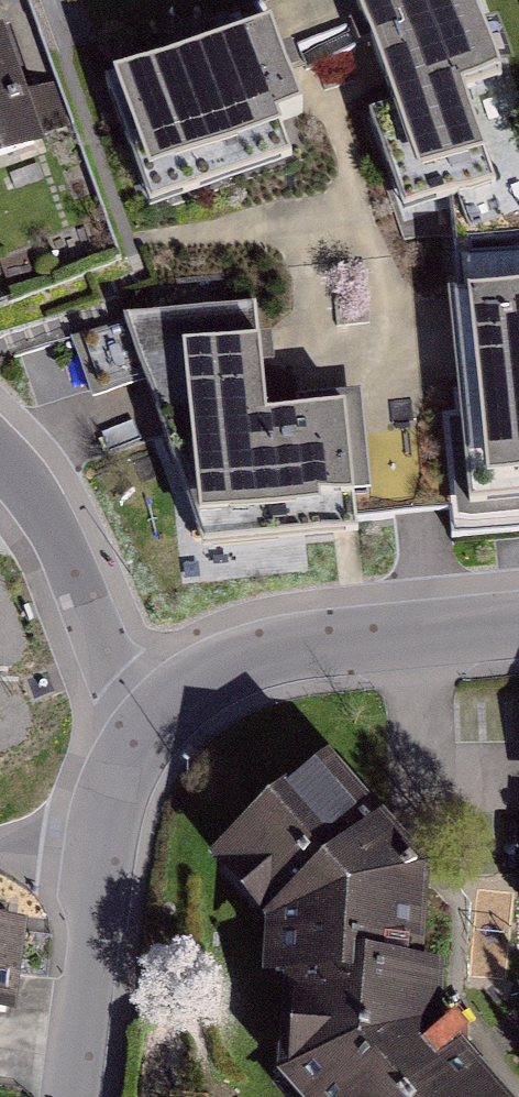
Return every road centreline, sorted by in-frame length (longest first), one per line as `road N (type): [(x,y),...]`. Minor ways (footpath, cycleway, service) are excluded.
road 1 (residential): [(147,739),(217,687),(303,654),(518,632)]
road 2 (residential): [(147,739),(96,585),(0,445)]
road 3 (residential): [(76,1096),(105,852)]
road 4 (residential): [(105,852),(147,739)]

